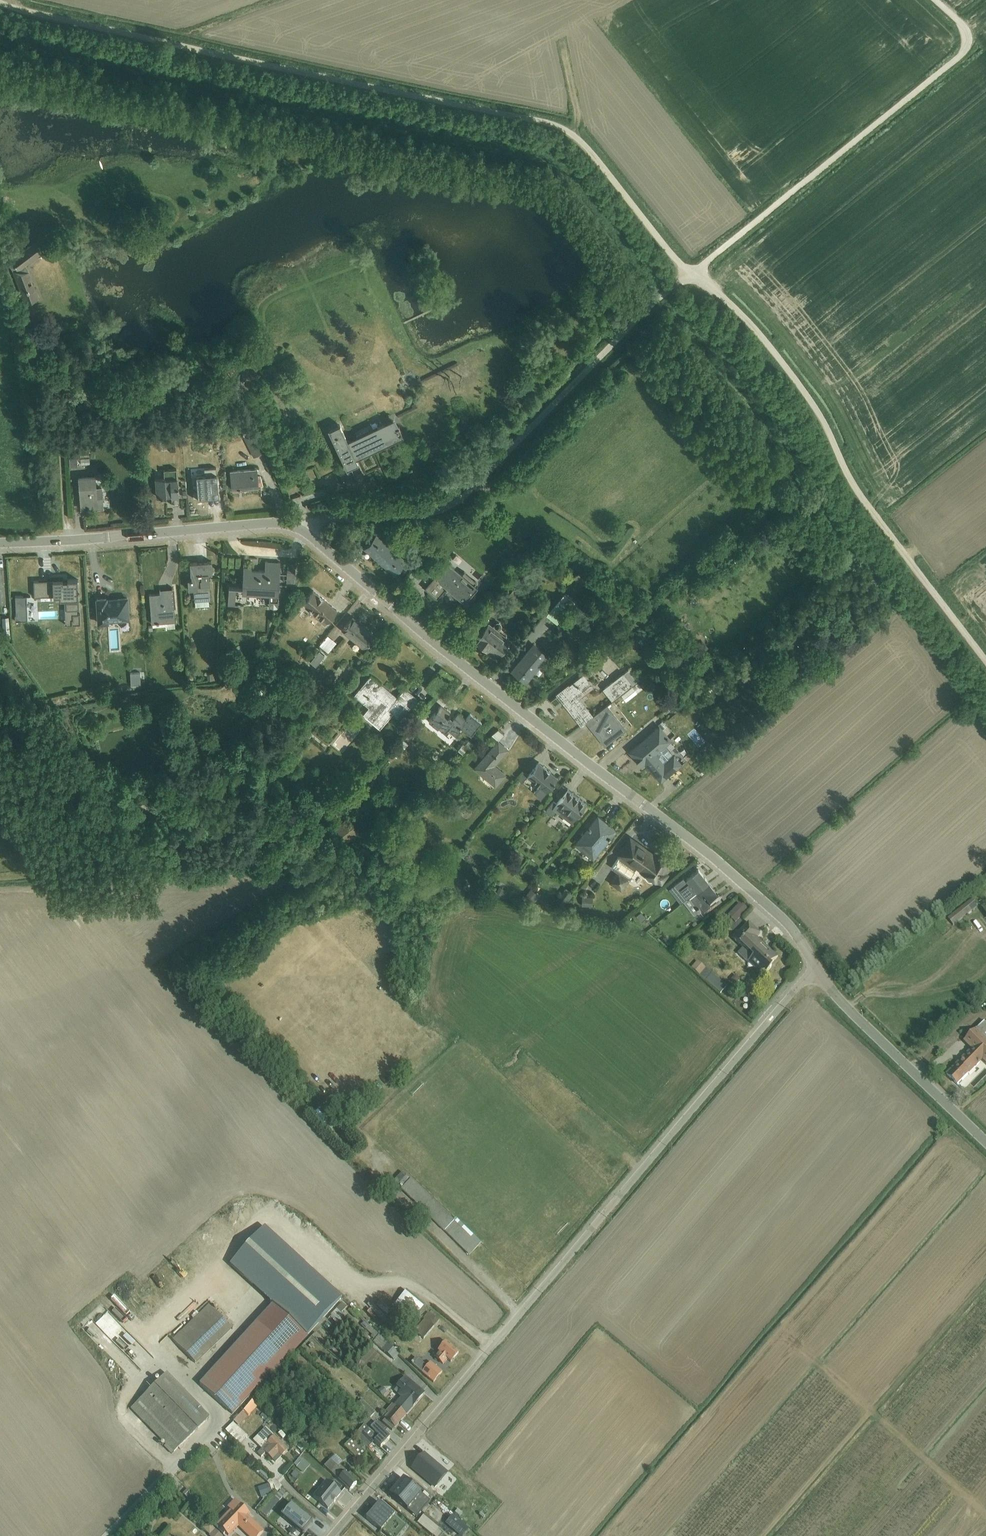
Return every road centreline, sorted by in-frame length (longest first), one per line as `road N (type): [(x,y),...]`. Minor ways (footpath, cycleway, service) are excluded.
road 1 (unclassified): [(1,0),(553,122),(585,142),(694,272)]
road 2 (unclassified): [(816,970),(330,1535)]
road 3 (tertiary): [(296,527),(717,861),(785,921),(816,970)]
road 4 (unclassified): [(694,272),(652,302),(446,510),(296,527)]
road 5 (unclassified): [(694,272),(748,317),(799,381),(861,493),(985,659)]
road 6 (unclassified): [(694,272),(958,55),(967,41),(963,24),(938,0)]
road 7 (tertiary): [(0,544),(296,527)]
road 8 (tertiary): [(816,970),(985,1141)]

